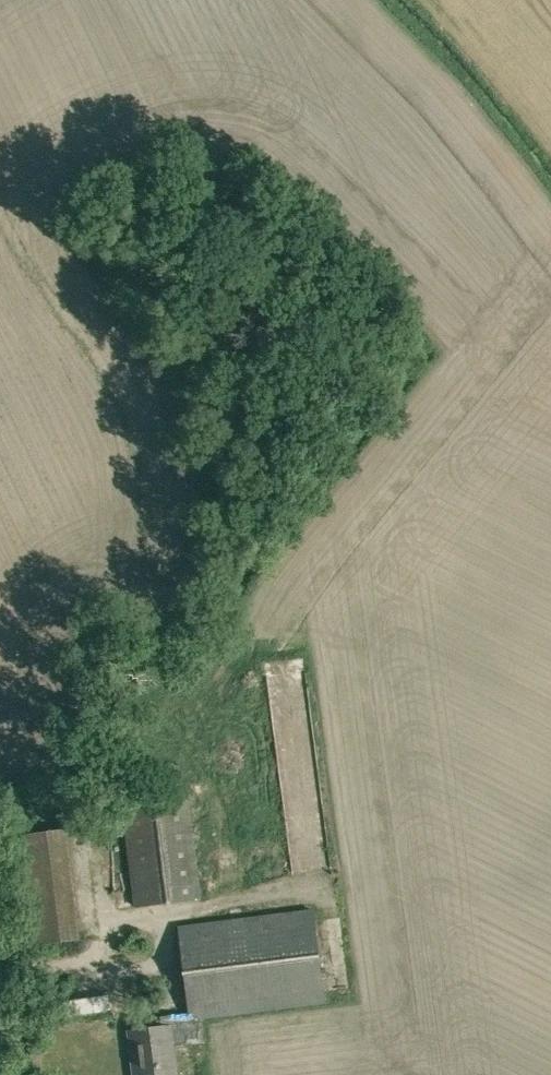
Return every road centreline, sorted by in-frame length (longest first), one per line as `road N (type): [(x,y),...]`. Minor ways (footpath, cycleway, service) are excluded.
road 1 (track): [(129,0),(442,366),(550,247)]
road 2 (track): [(512,290),(260,0)]
road 3 (track): [(375,0),(550,207)]

